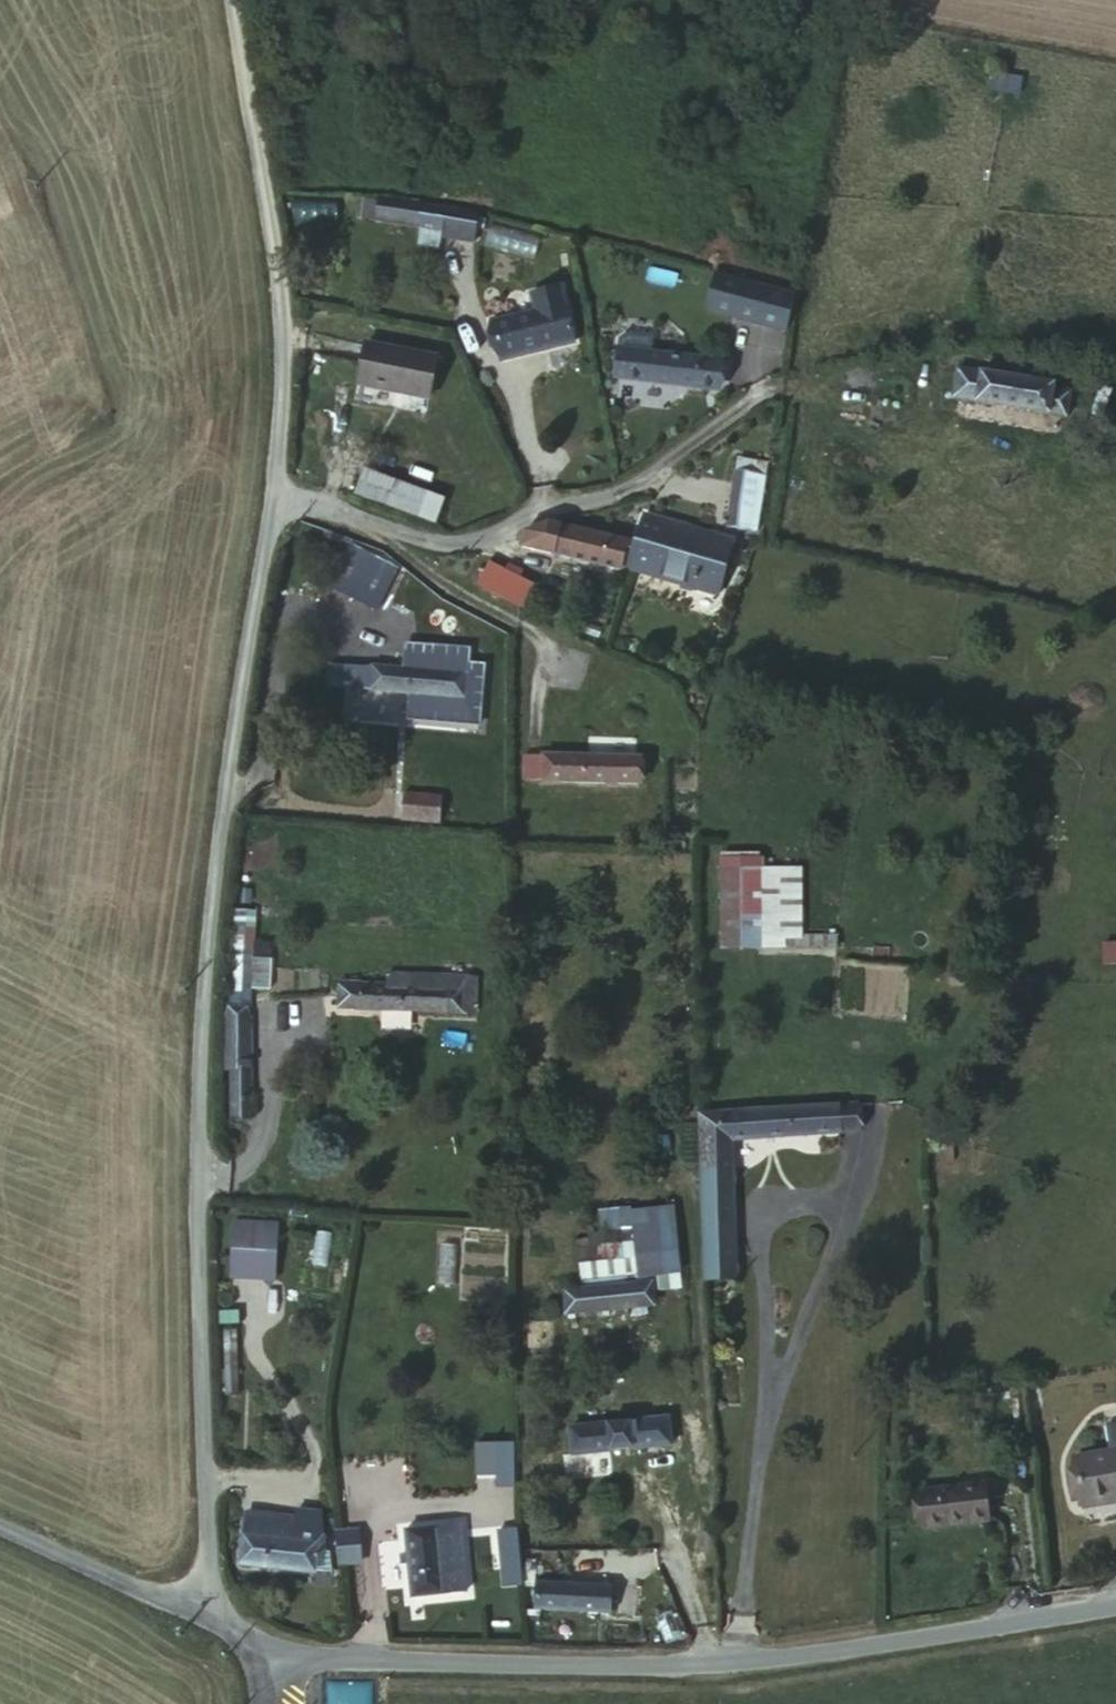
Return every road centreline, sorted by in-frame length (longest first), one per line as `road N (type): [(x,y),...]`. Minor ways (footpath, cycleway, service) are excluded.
road 1 (residential): [(218,1629),(207,1573),(201,1421),(198,1076),(233,718),(273,505),(284,317)]
road 2 (unclassified): [(248,1648),(330,1659),(736,1662),(1115,1602)]
road 3 (unclassified): [(0,1530),(218,1629)]

